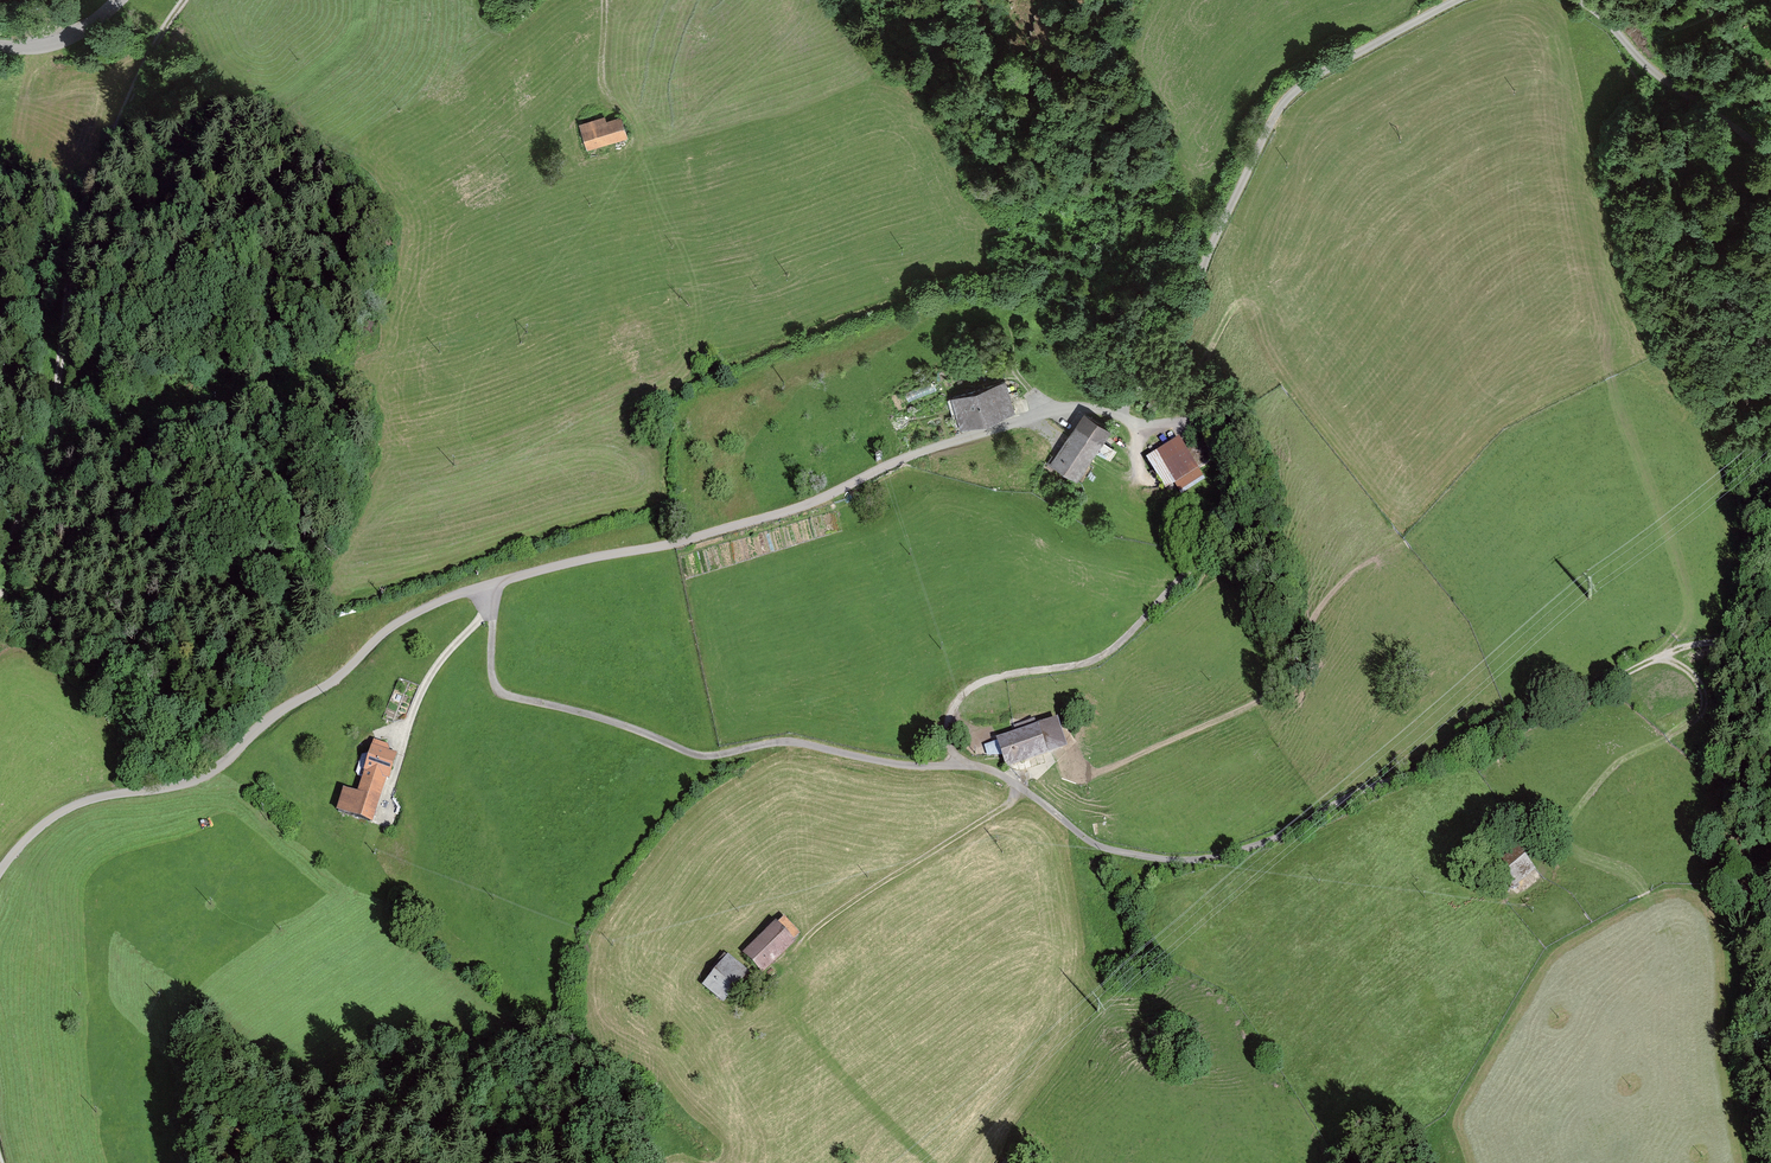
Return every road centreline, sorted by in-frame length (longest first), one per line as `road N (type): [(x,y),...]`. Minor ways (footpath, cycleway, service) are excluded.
road 1 (unclassified): [(489,584),(795,508),(904,458),(1042,413),(1128,401),(1182,318),(1279,107),(1299,86),(1456,0)]
road 2 (track): [(958,770),(1002,781),(1084,845),(1209,859),(1286,839),(1691,641),(1717,640),(1770,665)]
road 3 (track): [(0,620),(15,530),(50,450),(90,183),(183,0)]
road 4 (track): [(1114,407),(1136,422),(1196,427),(1210,439),(1214,496),(1205,530),(1165,590),(1112,646),(1050,672),(987,683),(947,714),(938,732),(958,770)]
road 5 (unclassified): [(0,871),(22,843),(79,803),(208,772),(405,617),(489,584)]
road 6 (track): [(958,770),(916,770),(780,745),(693,758),(649,737),(504,699),(487,672),(488,609)]
road 7 (track): [(1022,797),(826,918),(779,960)]
road 8 (track): [(1654,654),(1694,678),(1698,702),(1675,730),(1620,757),(1553,845)]
road 9 (unclassified): [(489,584),(488,609),(442,658),(411,710),(385,802)]
road 10 (unclassified): [(1580,0),(1644,63),(1735,117),(1770,149)]
road 11 (tertiary): [(0,46),(59,42),(120,0)]

